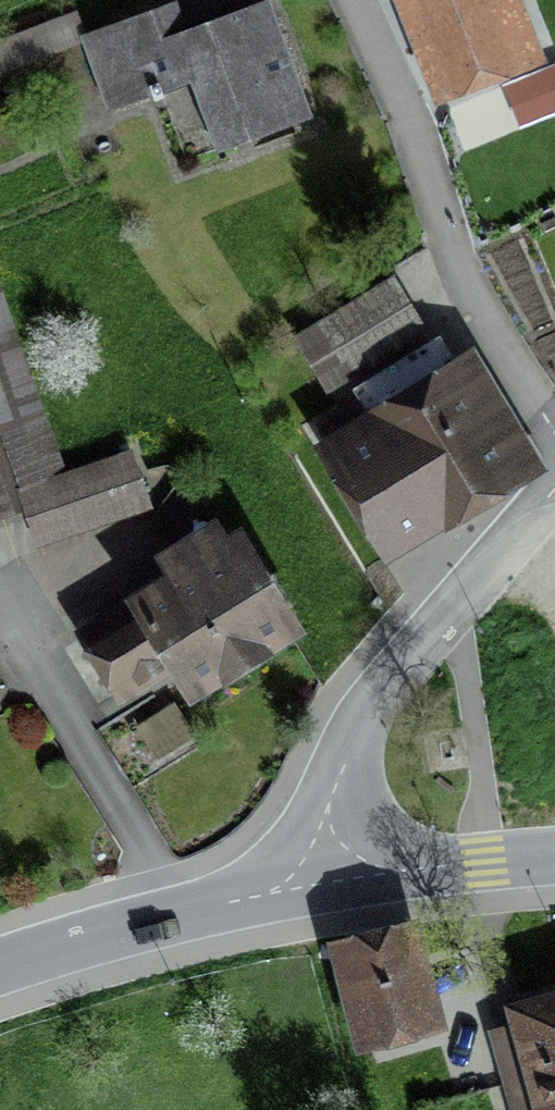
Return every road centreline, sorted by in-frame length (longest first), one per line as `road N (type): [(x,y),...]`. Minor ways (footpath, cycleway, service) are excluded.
road 1 (residential): [(358,0),(408,111),(449,245),(554,439)]
road 2 (residential): [(341,869),(342,811),(366,716),(554,492)]
road 3 (residential): [(341,869),(0,968)]
road 4 (residential): [(554,857),(341,869)]

